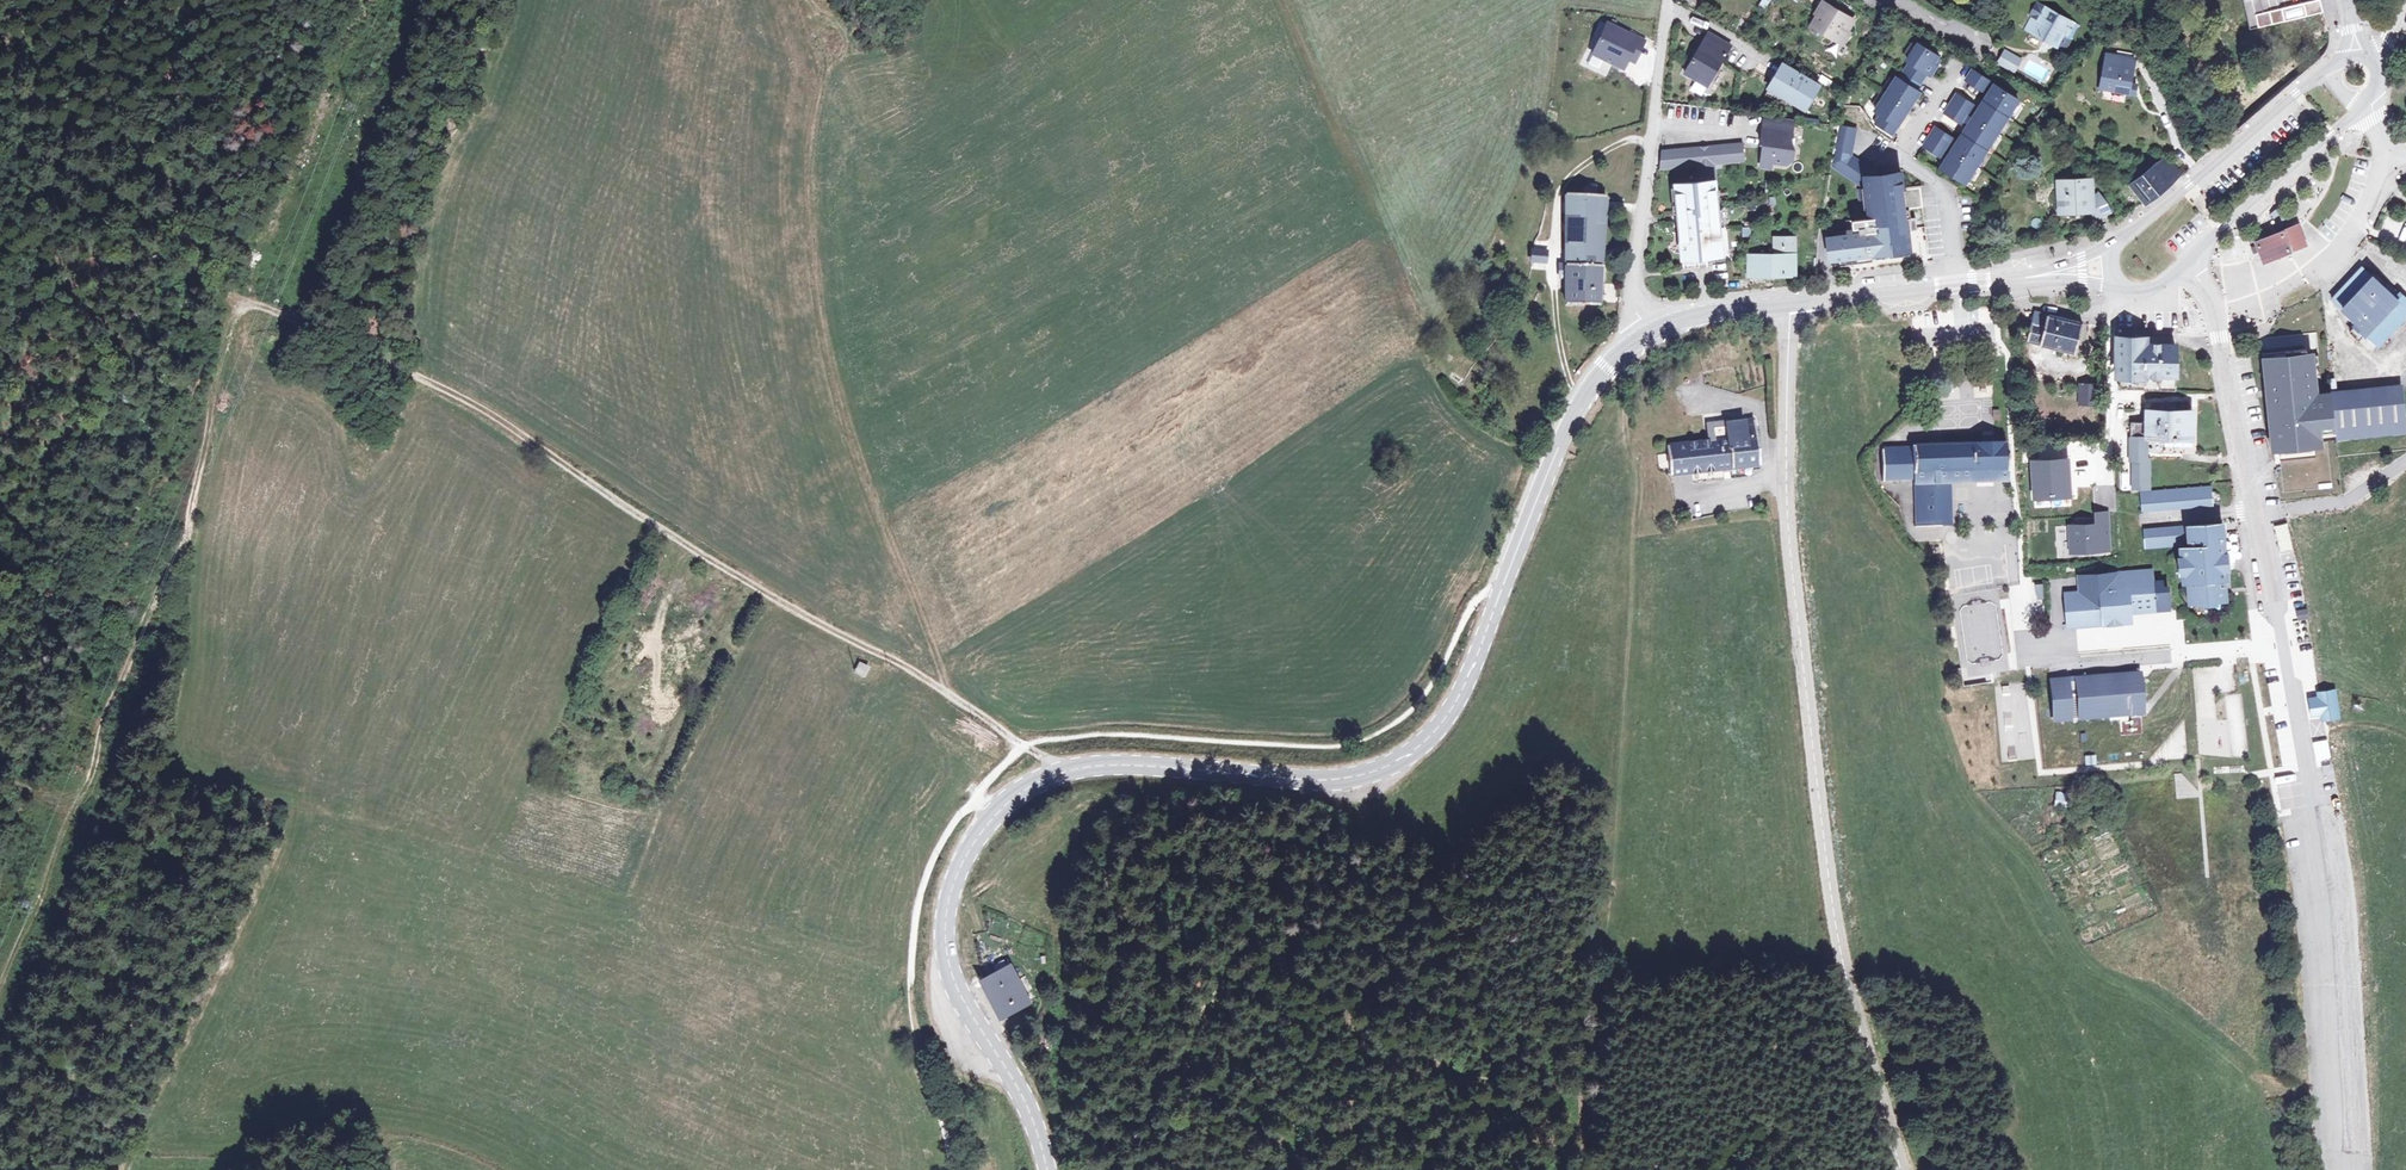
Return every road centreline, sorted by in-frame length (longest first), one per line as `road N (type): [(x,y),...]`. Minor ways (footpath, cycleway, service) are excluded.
road 1 (track): [(1503,584),(1471,604),(1415,711),(1369,739),(1310,747),(1150,735),(1062,738),(1025,747),(973,795),(938,851),(911,934),(916,1034),(955,1169)]
road 2 (secondary): [(1503,584),(1437,728),(1377,771),(1324,779),(1093,766),(1028,786),(979,830),(948,897),(946,973),(1017,1088),(1046,1169)]
road 3 (unclassified): [(1900,1169),(1835,924),(1813,765),(1786,497),(1789,299)]
road 4 (track): [(417,376),(1066,772)]
road 5 (track): [(800,0),(818,55),(810,192),(832,366),(861,469),(952,697)]
road 6 (track): [(0,974),(79,797),(141,617),(185,545),(220,345),(236,303)]
road 7 (track): [(417,376),(357,344),(236,303),(198,276),(174,242),(166,154),(202,33),(224,0)]
road 8 (unclassified): [(2341,1169),(2284,644)]
road 9 (unclassified): [(2284,644),(2212,303)]
road 10 (residential): [(1644,332),(1633,269),(1667,0)]
road 11 (track): [(1579,402),(1557,328),(1558,196),(1621,141),(1650,141)]
road 12 (secondary): [(2138,289),(2163,284),(2369,104)]
road 13 (unknown): [(2332,69),(2112,244)]
road 14 (unclassified): [(2284,644),(2070,664),(2020,645)]
road 15 (secondary): [(2386,155),(2337,253),(2285,289),(2212,303)]
road 16 (track): [(58,1169),(101,1139),(72,1114),(0,1077)]
road 17 (secondary): [(1957,283),(1789,299)]
road 18 (secondary): [(1789,299),(1695,312),(1644,332)]
road 19 (residential): [(1898,159),(1944,191),(1957,283)]
road 20 (secondary): [(1644,332),(1594,382),(1557,448)]
road 21 (secondary): [(1557,448),(1503,584)]
road 22 (secondary): [(2009,278),(2138,289)]

